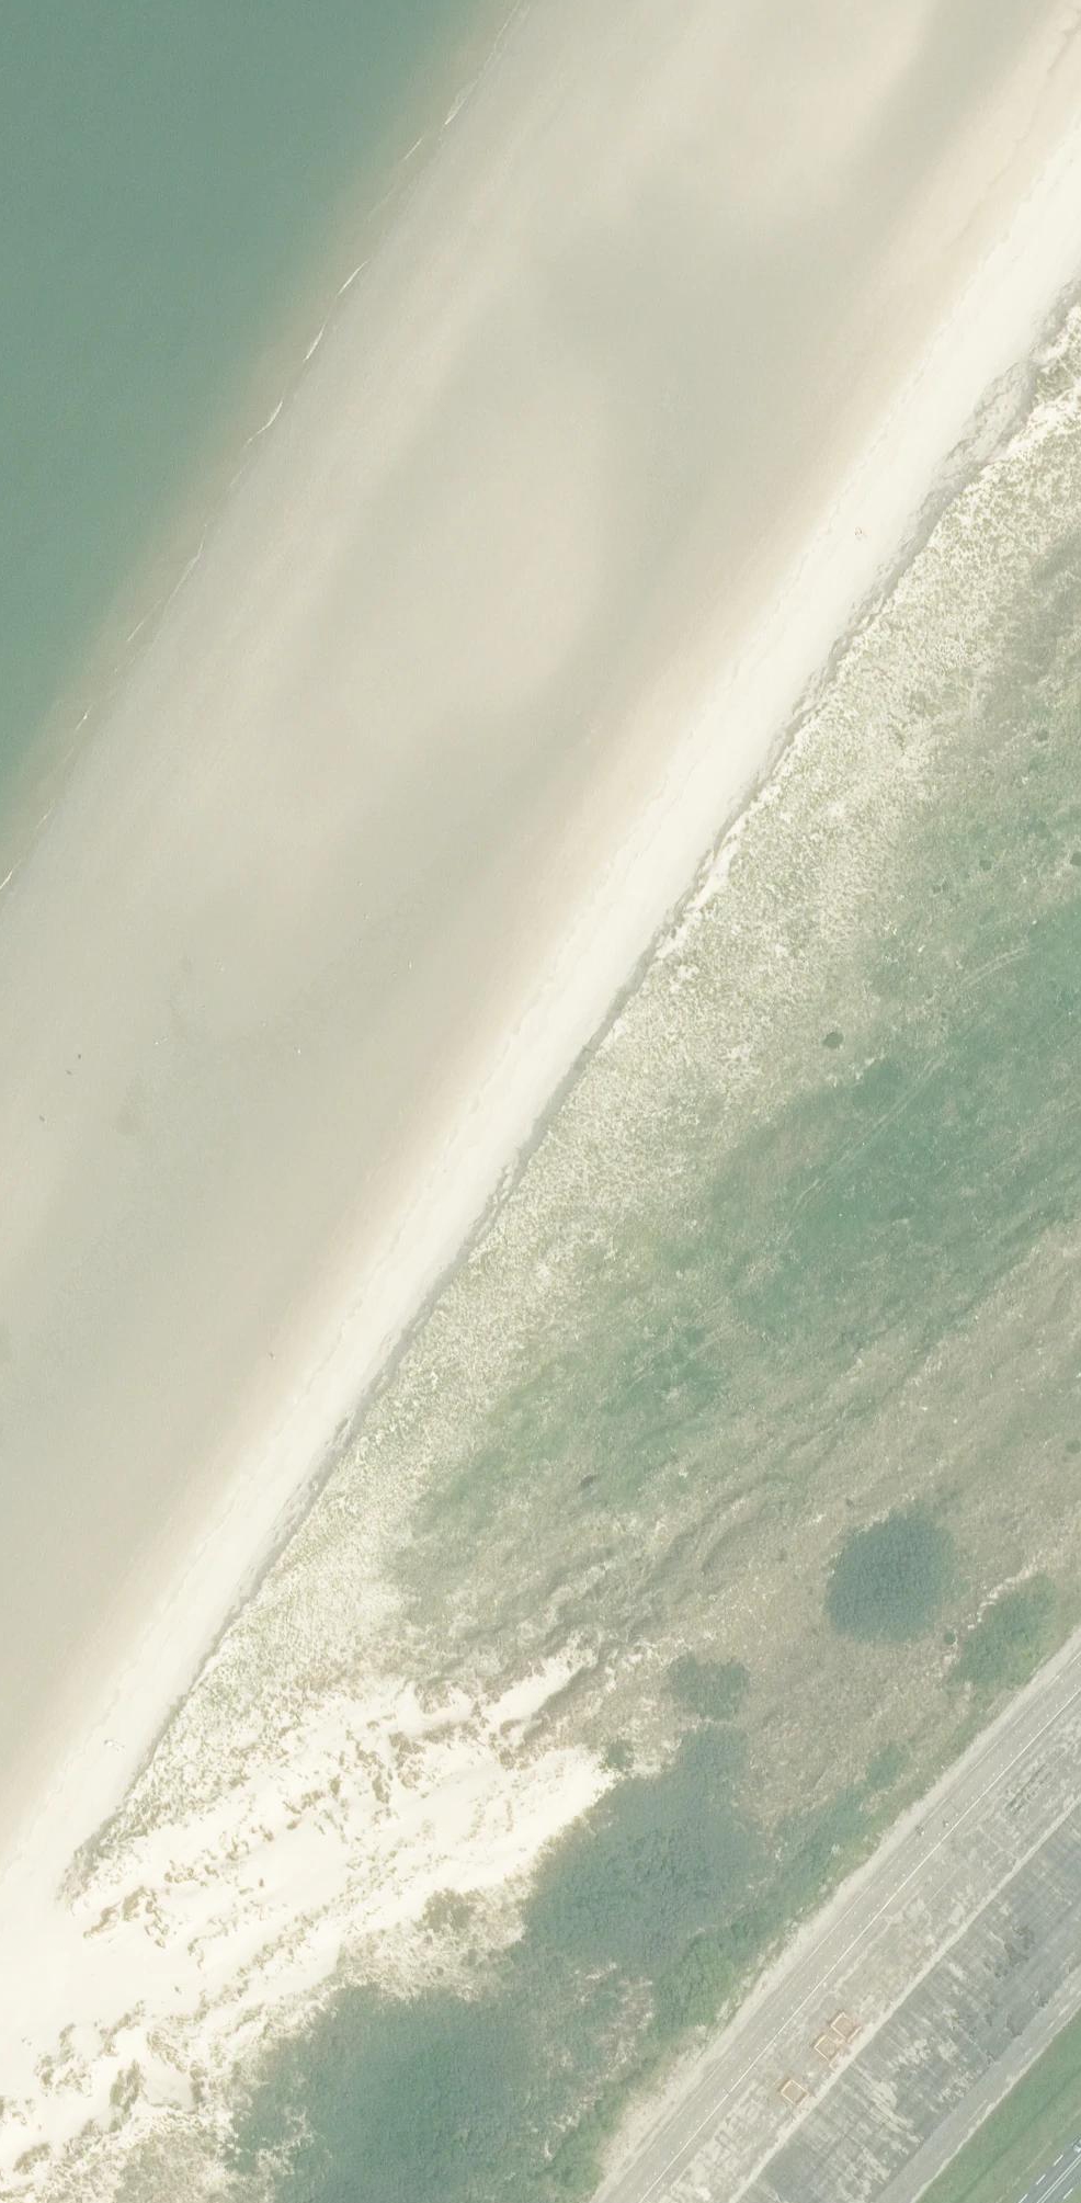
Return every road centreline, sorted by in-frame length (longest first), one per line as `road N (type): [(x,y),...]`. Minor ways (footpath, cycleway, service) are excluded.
road 1 (unclassified): [(623,2202),(702,2100),(1080,1668)]

